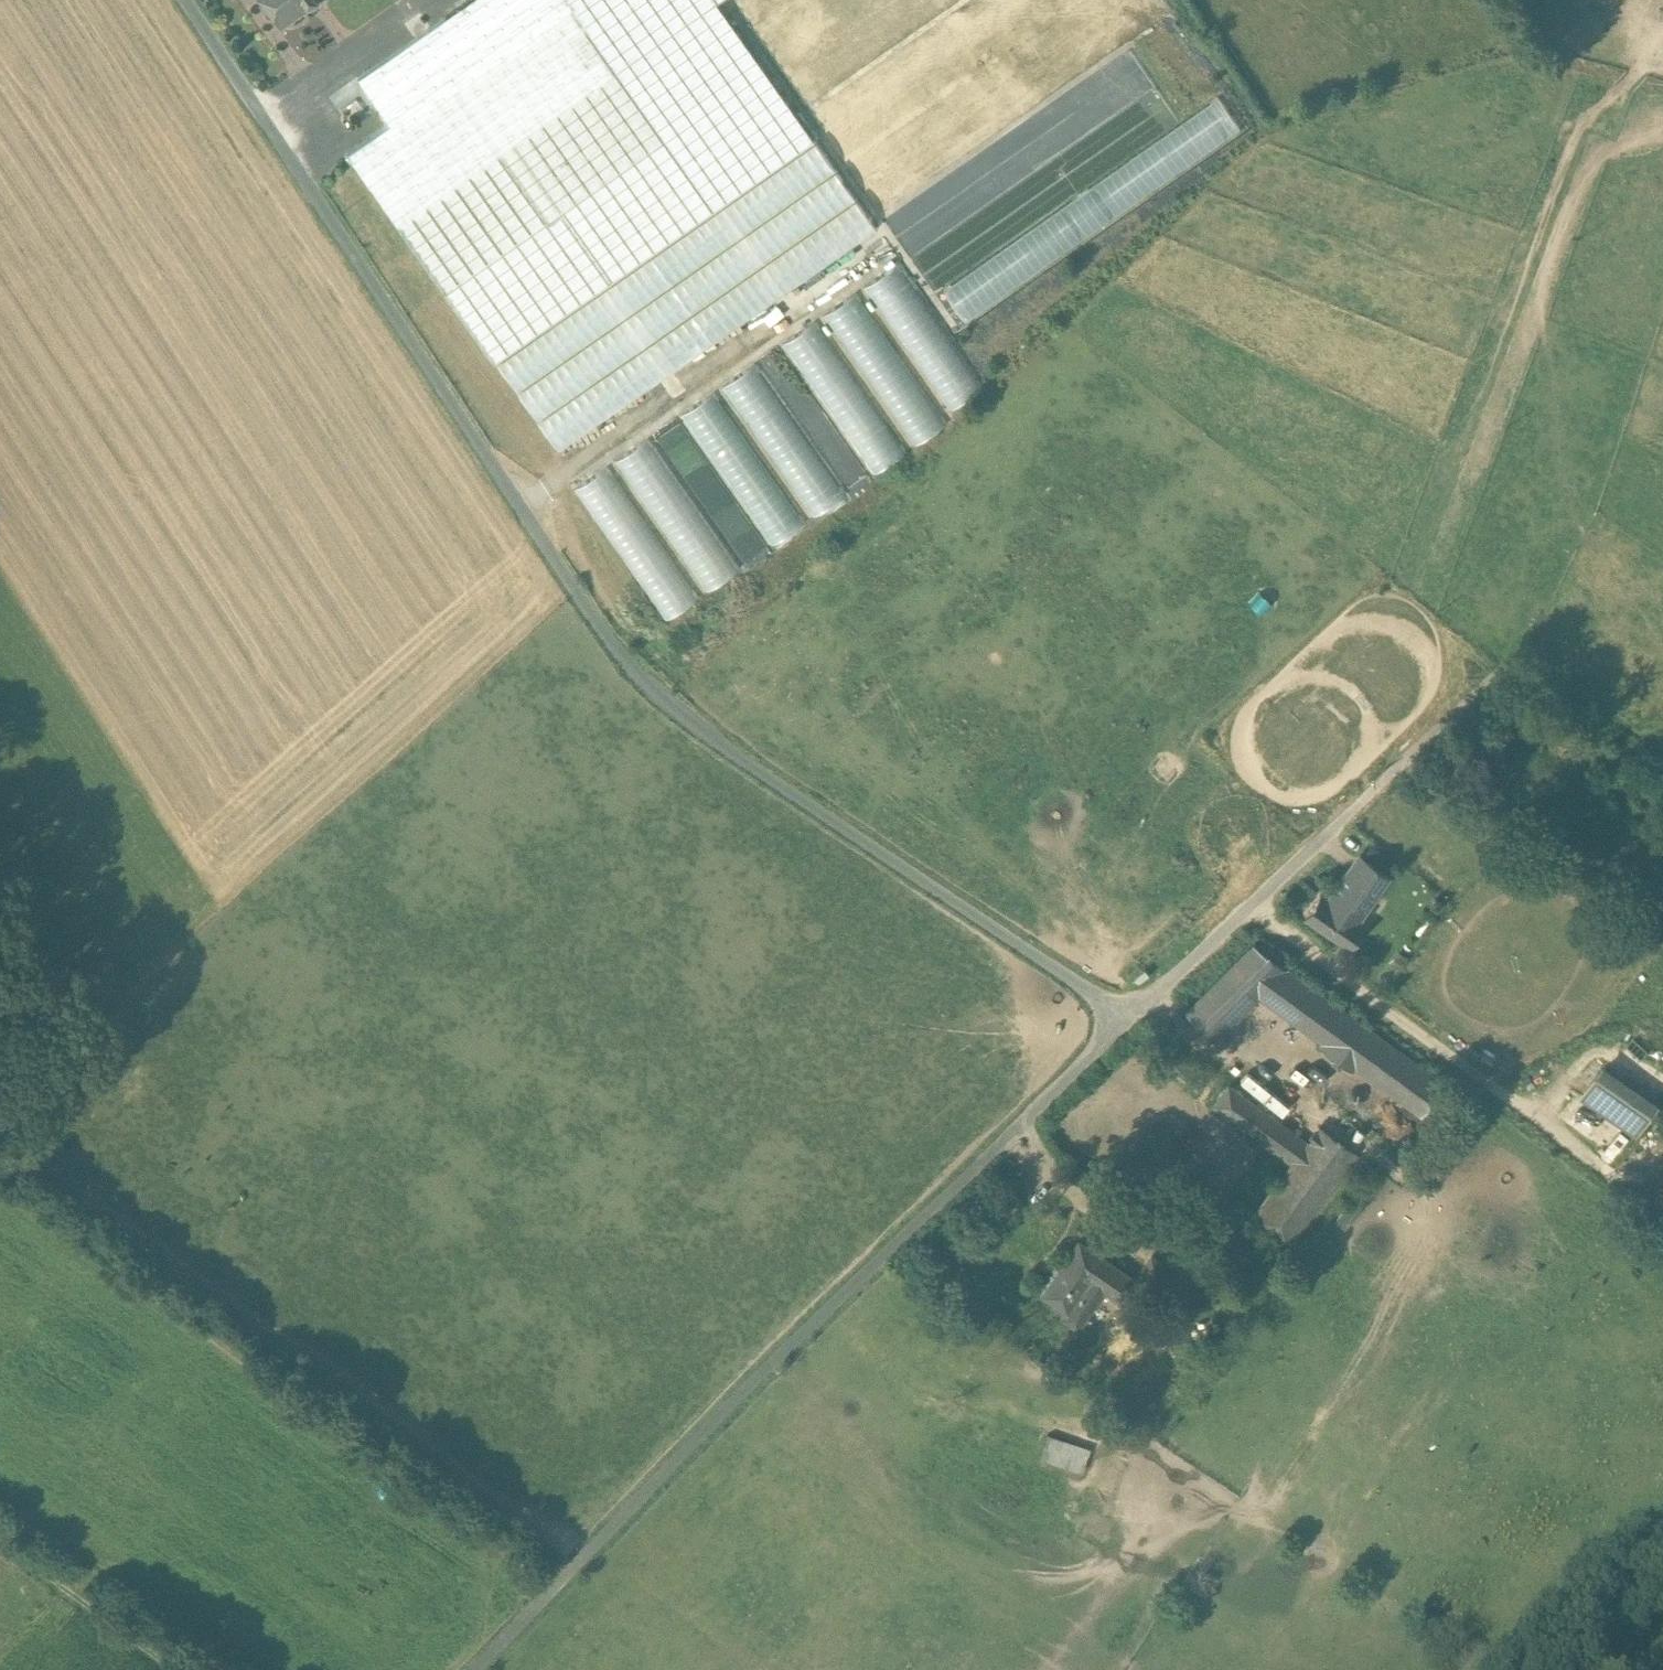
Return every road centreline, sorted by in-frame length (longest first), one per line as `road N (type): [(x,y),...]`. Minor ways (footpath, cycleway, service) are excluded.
road 1 (unclassified): [(184,0),(629,665),(700,731),(1139,1025)]
road 2 (unclassified): [(1139,1025),(487,1669)]
road 3 (unclassified): [(1139,1025),(1418,768)]

